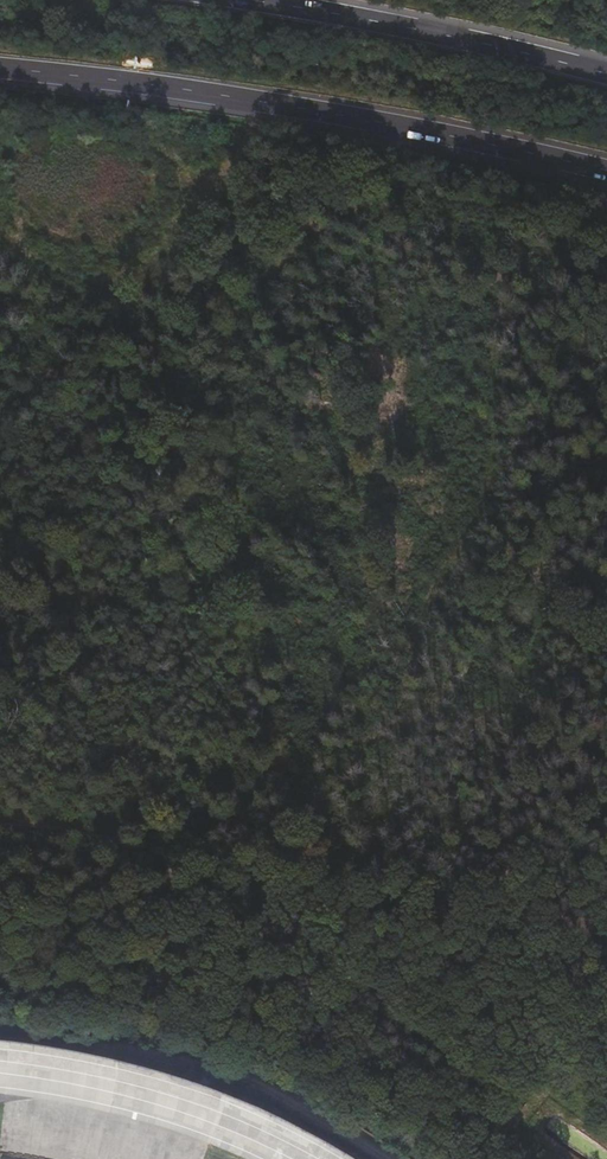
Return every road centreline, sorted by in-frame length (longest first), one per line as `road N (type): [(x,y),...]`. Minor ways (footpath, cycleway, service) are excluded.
road 1 (track): [(310,913),(287,896),(272,867),(280,840),(404,688),(423,605),(473,528),(491,453),(506,263),(520,252),(606,277)]
road 2 (track): [(606,935),(368,903),(310,913),(287,930),(270,929),(223,897),(185,889),(152,843),(0,818)]
road 3 (trunk): [(0,67),(348,115),(606,171)]
road 4 (trunk): [(606,73),(252,0)]

